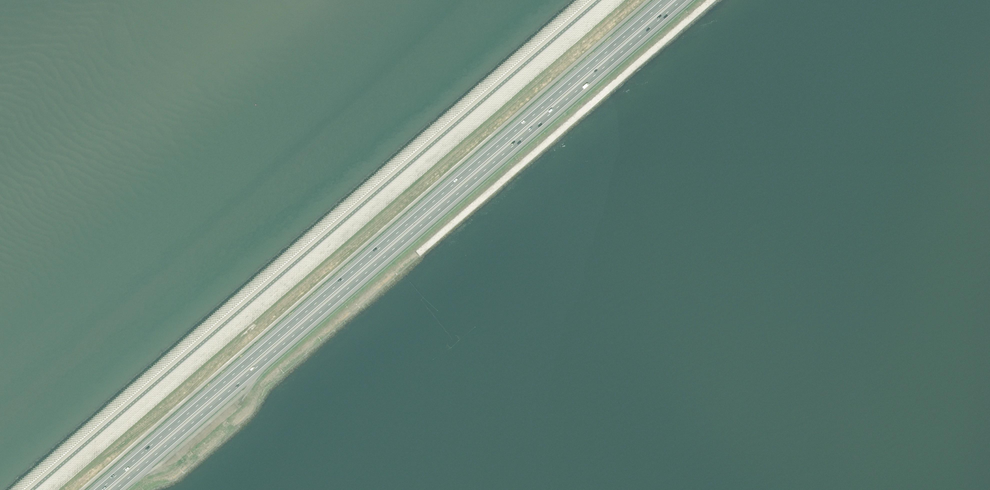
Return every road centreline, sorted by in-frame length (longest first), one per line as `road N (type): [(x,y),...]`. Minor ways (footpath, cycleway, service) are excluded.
road 1 (motorway): [(115,489),(683,0)]
road 2 (motorway): [(667,0),(100,489)]

